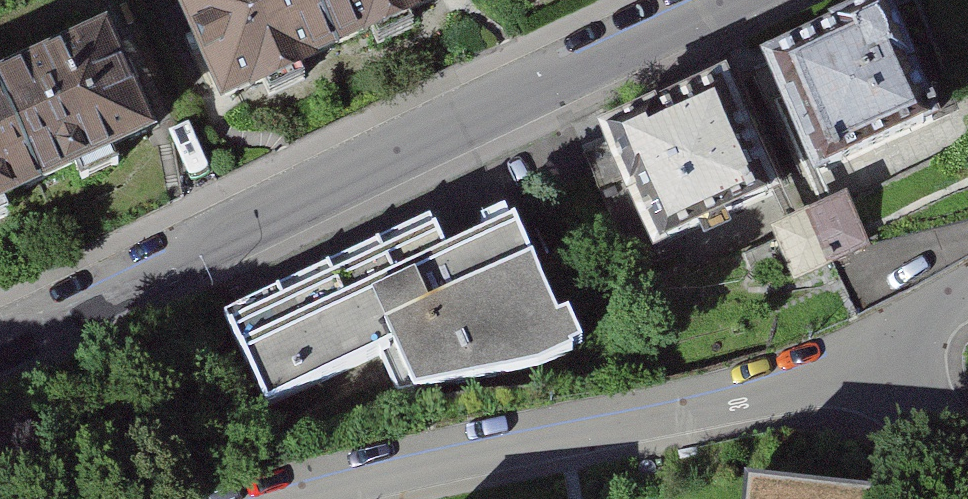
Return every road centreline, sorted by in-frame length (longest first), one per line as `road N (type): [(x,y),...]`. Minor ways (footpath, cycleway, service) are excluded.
road 1 (residential): [(0,355),(735,0)]
road 2 (residential): [(273,498),(790,385),(879,353)]
road 3 (residential): [(967,449),(912,400),(879,353)]

